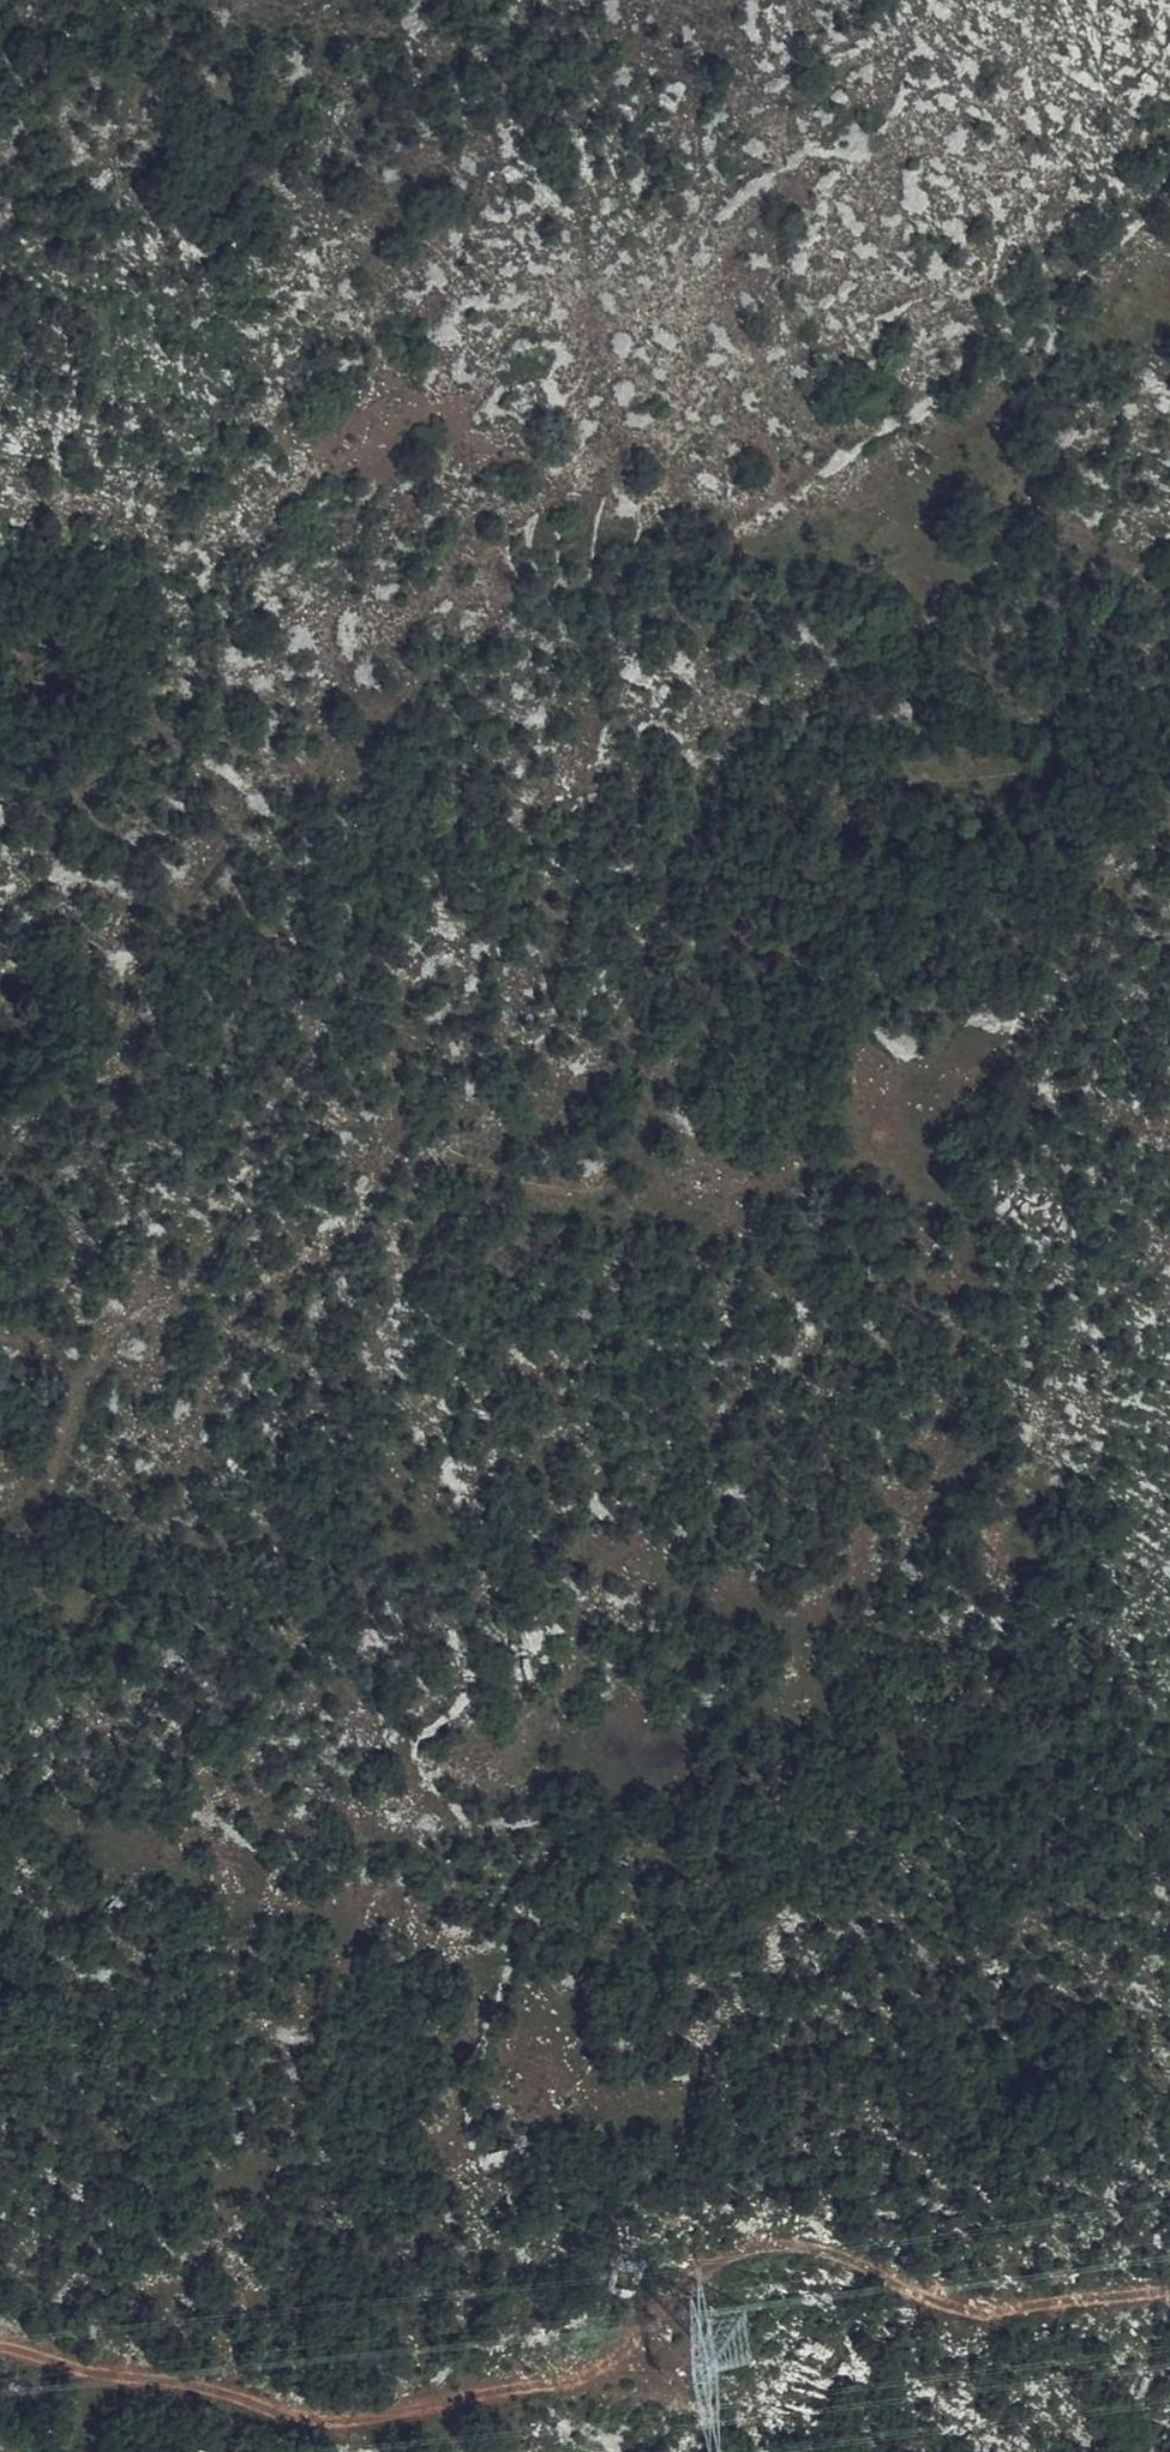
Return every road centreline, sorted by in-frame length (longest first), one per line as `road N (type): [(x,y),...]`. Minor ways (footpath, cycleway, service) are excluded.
road 1 (track): [(0,2354),(184,2387),(316,2423),(418,2418),(616,2355),(697,2278),(765,2249),(845,2262),(926,2296),(1008,2299),(1169,2279)]

